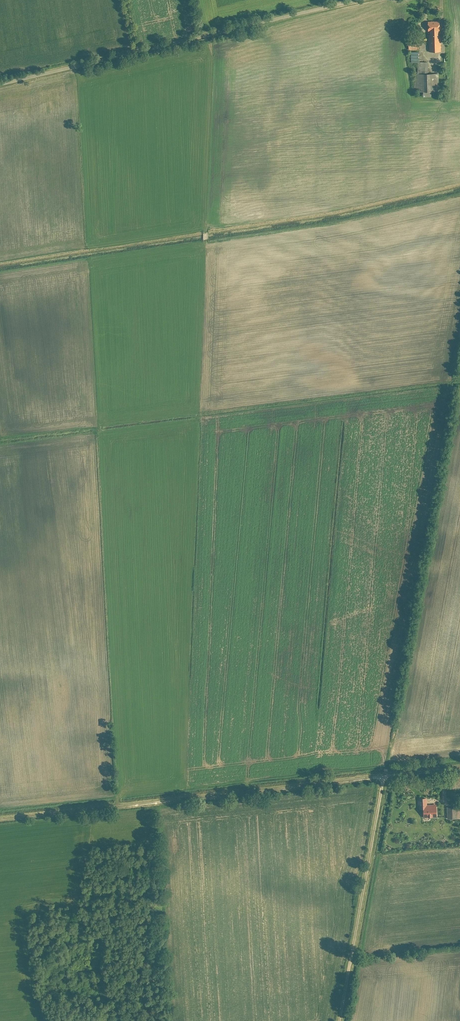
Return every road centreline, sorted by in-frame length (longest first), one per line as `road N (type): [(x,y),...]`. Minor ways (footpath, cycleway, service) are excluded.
road 1 (track): [(459,767),(0,818)]
road 2 (unclassified): [(359,0),(0,85)]
road 3 (unclassified): [(338,1020),(382,775)]

